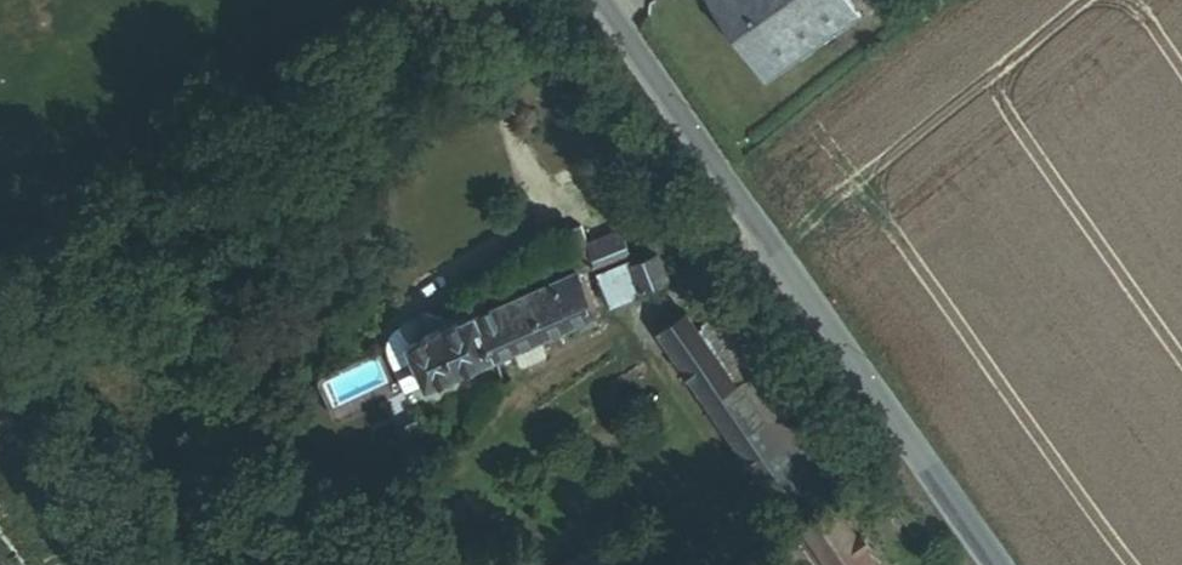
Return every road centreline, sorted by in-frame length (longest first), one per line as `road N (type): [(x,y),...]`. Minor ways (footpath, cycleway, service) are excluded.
road 1 (unclassified): [(990,564),(599,0)]

